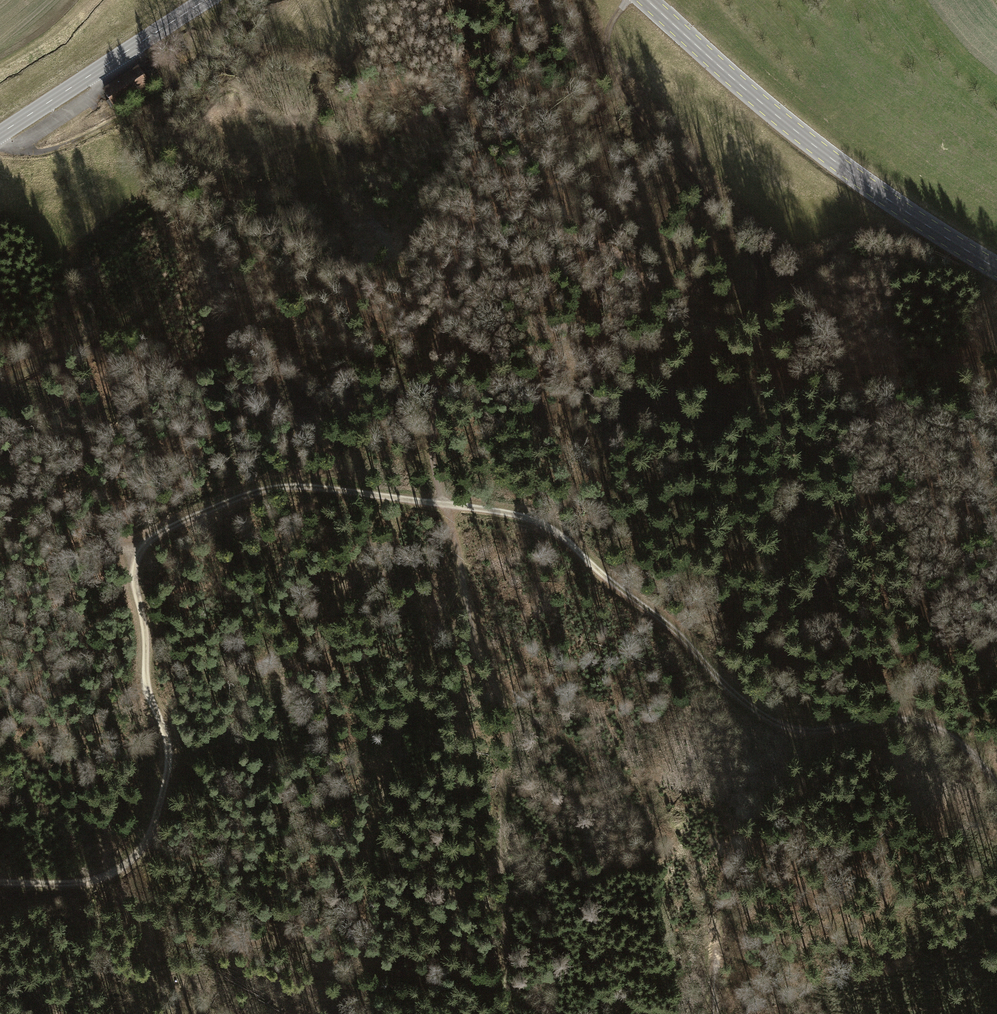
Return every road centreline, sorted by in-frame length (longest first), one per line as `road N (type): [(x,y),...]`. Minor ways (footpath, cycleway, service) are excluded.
road 1 (track): [(114,875),(137,857),(156,824),(169,747),(146,688),(146,632),(131,576),(140,551),(165,531),(268,490),(299,486),(527,515),(571,536),(627,593),(688,638),(724,686),(763,717),(792,729),(826,731),(926,724),(952,738),(996,786)]
road 2 (track): [(503,694),(474,636),(439,501),(446,311),(461,264),(486,230),(521,224),(554,229),(725,325),(752,309),(765,289),(758,258),(613,79),(609,32),(629,0)]
road 3 (tertiary): [(644,0),(828,157),(996,271)]
road 4 (track): [(715,1013),(712,844),(503,694)]
road 5 (tertiary): [(0,137),(208,0)]
road 6 (track): [(0,392),(51,356),(131,322),(159,292)]

